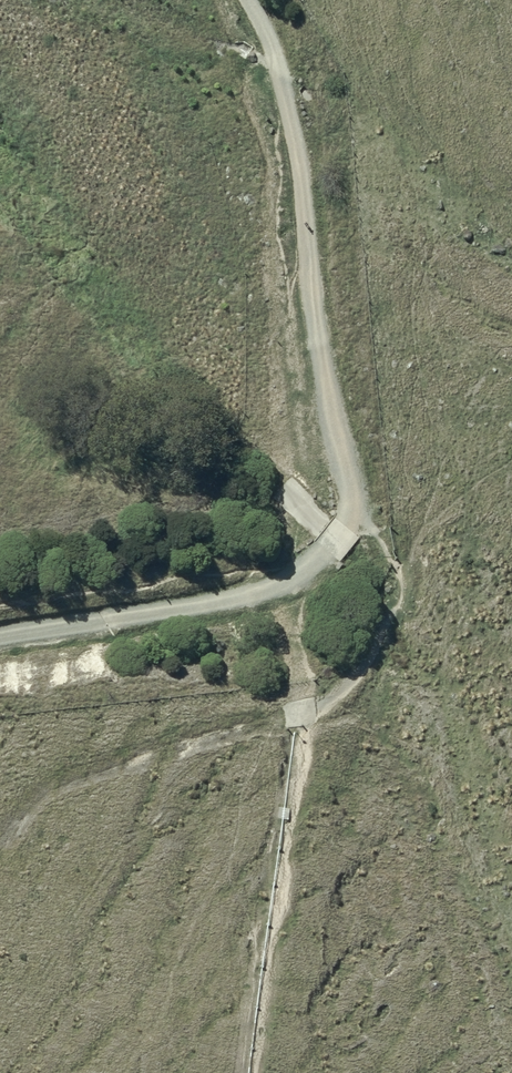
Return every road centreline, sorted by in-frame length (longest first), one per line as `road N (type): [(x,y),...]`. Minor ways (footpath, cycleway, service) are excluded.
road 1 (trunk): [(454,1072),(37,253),(0,159)]
road 2 (track): [(249,0),(268,35),(298,155),(322,361),(352,517),(313,567),(262,594),(0,637)]

